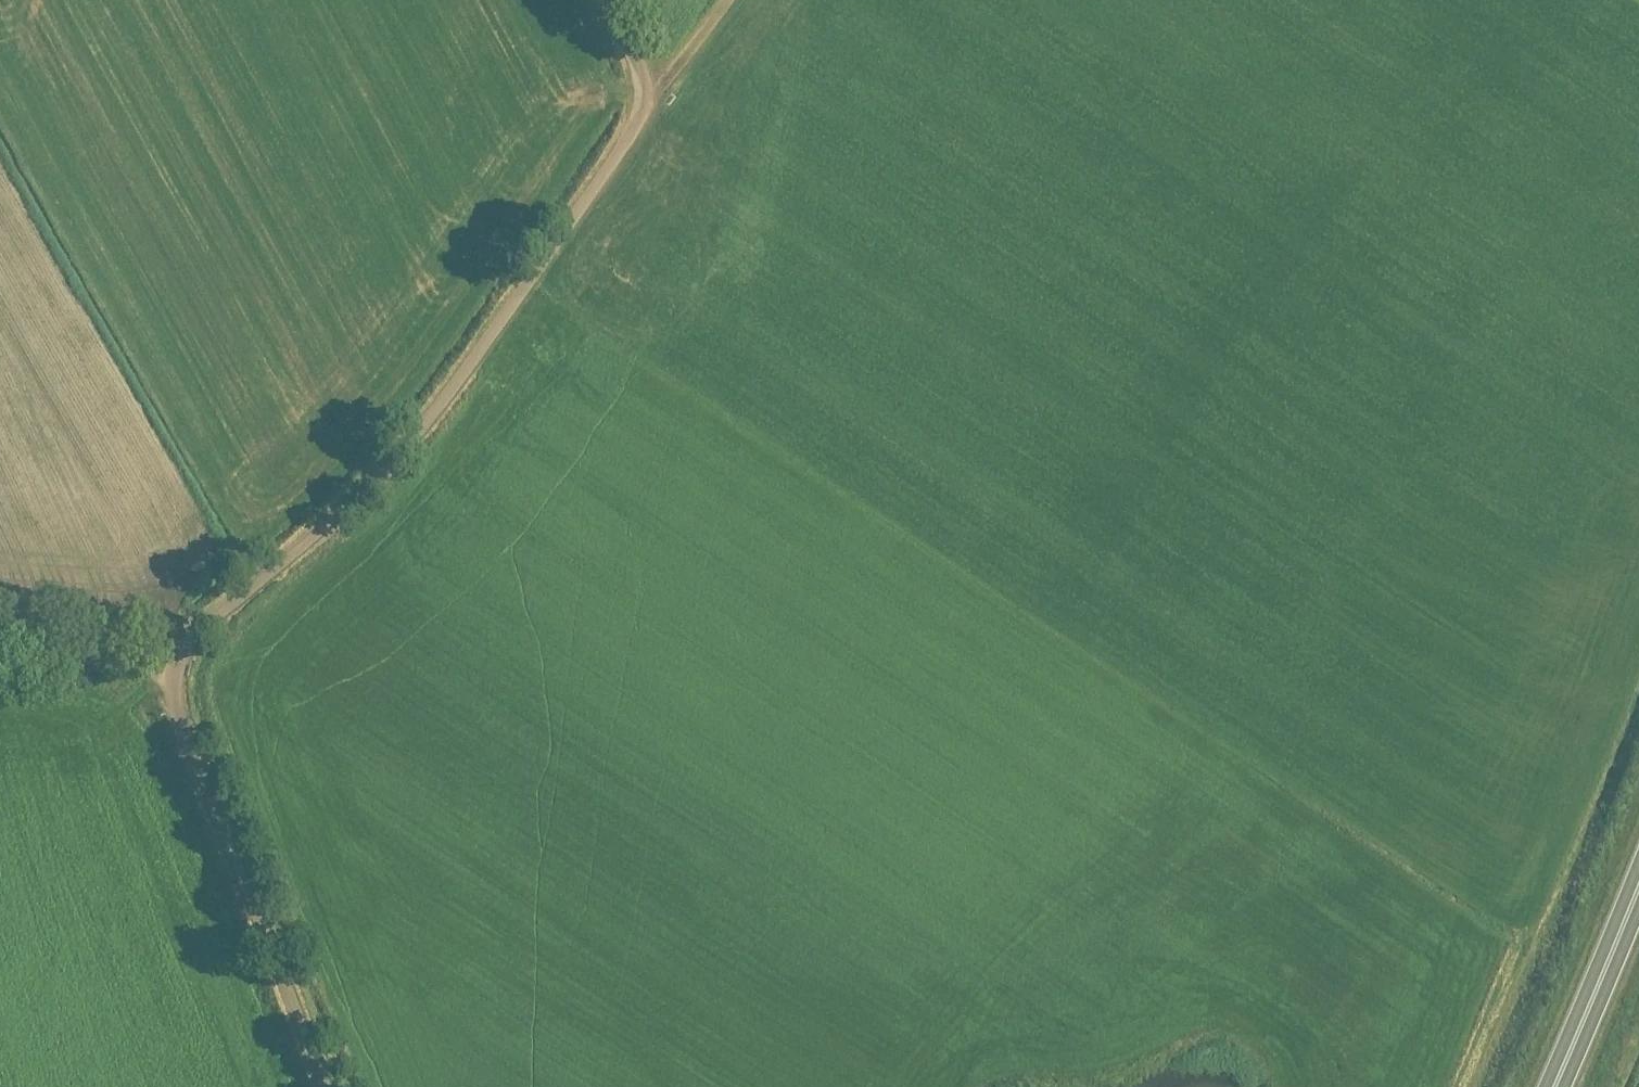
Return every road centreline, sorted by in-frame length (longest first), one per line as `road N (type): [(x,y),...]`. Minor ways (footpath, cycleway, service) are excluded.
road 1 (unclassified): [(173,665),(193,636),(402,449),(629,138),(642,99),(638,68),(600,0)]
road 2 (unclassified): [(324,1086),(175,708),(173,665)]
road 3 (trunk): [(1554,1086),(1638,887)]
road 4 (unclassified): [(0,648),(173,665)]
road 5 (track): [(724,0),(678,67),(642,99)]

